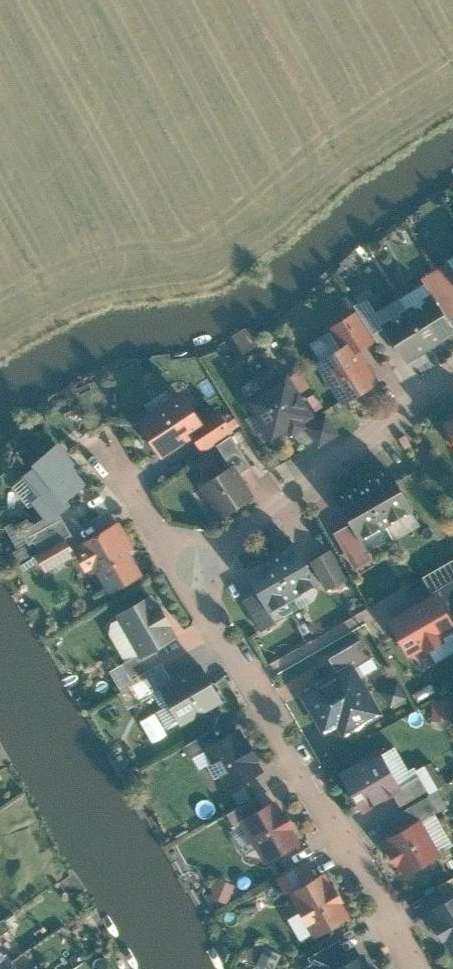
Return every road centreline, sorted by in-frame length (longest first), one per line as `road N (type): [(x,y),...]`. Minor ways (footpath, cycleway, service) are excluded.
road 1 (residential): [(415,968),(185,574)]
road 2 (residential): [(185,574),(452,375)]
road 3 (residential): [(185,574),(116,457)]

